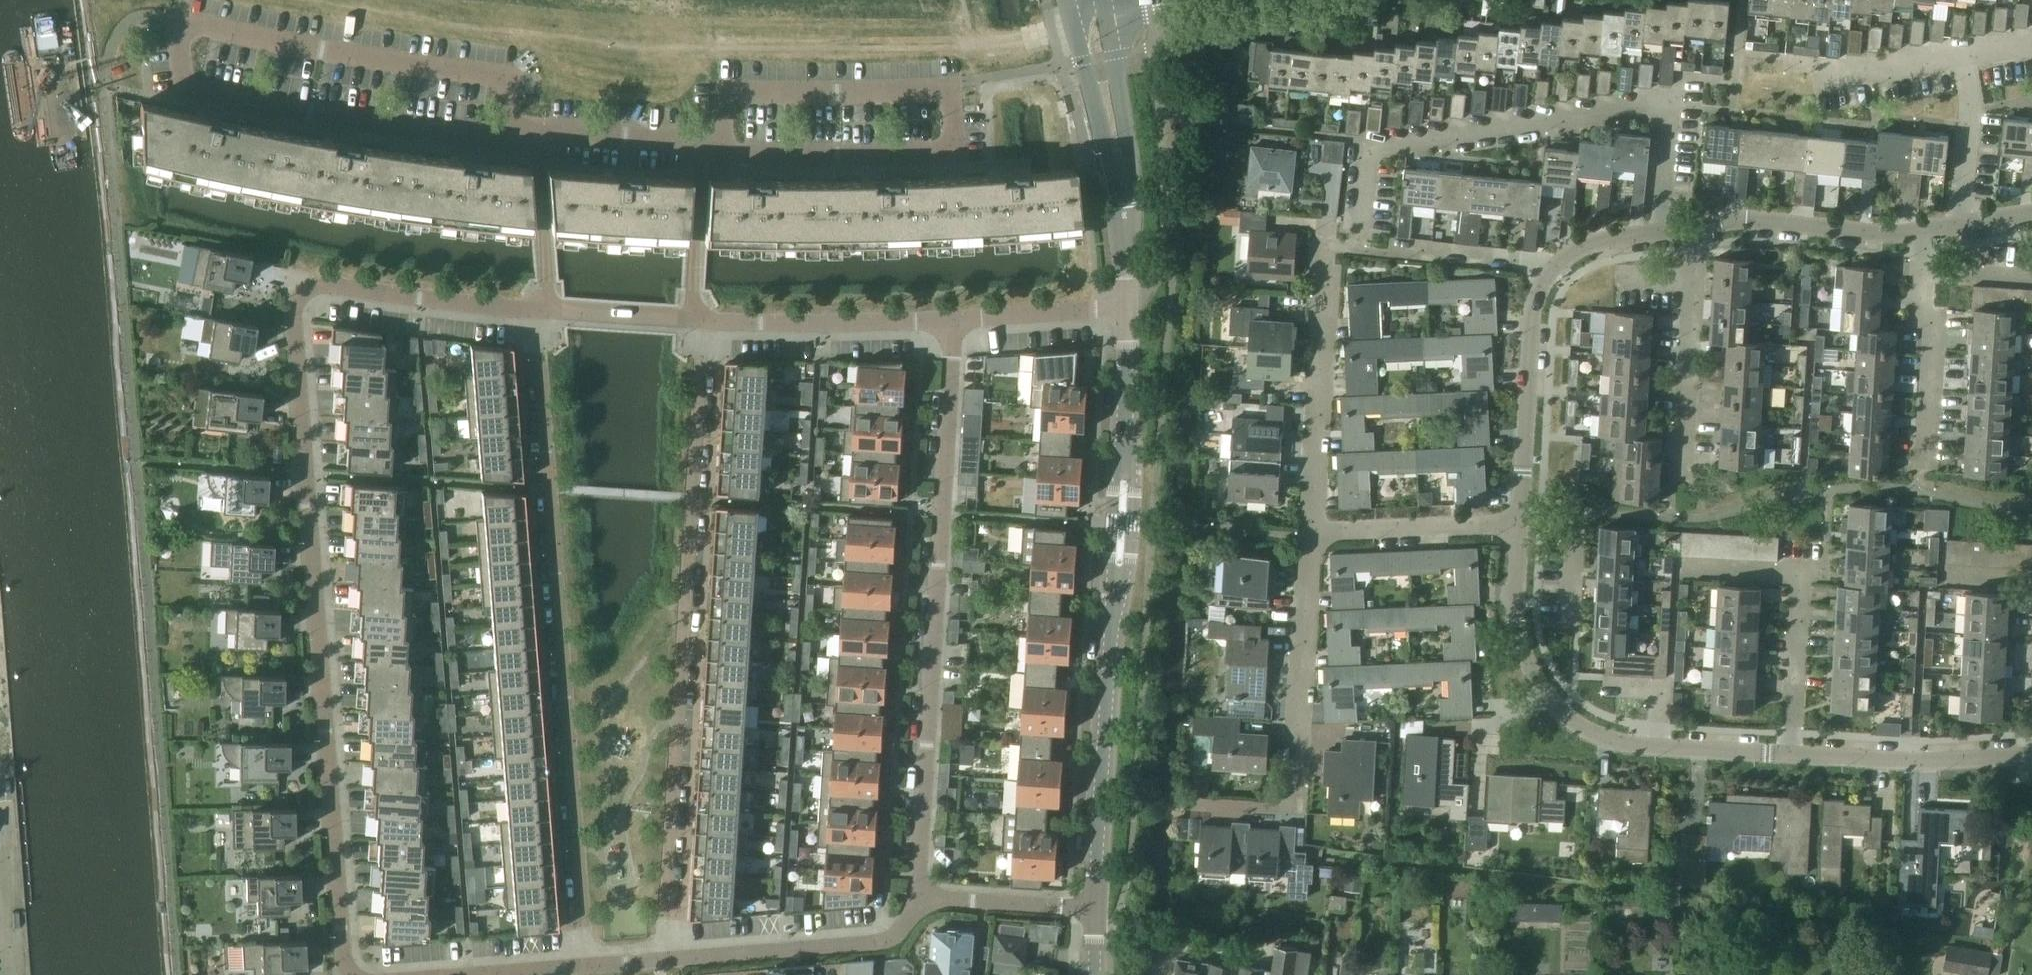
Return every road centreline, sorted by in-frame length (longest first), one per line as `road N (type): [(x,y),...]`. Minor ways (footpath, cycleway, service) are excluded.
road 1 (tertiary): [(1094,907),(1130,307)]
road 2 (residential): [(307,473),(343,950),(353,974)]
road 3 (residential): [(588,967),(547,488)]
road 4 (residential): [(697,499),(673,962)]
road 5 (residential): [(538,312),(328,285),(307,292),(293,326),(307,473)]
road 6 (unclassified): [(187,27),(188,82),(198,93),(455,137),(514,136)]
road 7 (residential): [(921,899),(947,511)]
road 8 (residential): [(1362,231),(1369,149),(1620,107),(1668,109)]
road 9 (unclassified): [(187,27),(489,74),(503,83),(514,136)]
road 10 (unclassified): [(722,150),(722,105),(747,89),(940,88),(951,104),(951,142),(943,152)]
road 11 (residential): [(1236,806),(1280,809),(1297,800),(1314,527)]
road 12 (residential): [(1314,527),(1326,225)]
road 13 (tertiary): [(1130,307),(1117,156),(1088,13)]
road 14 (residential): [(673,962),(884,942),(921,899)]
road 15 (unclassified): [(1789,753),(1615,738),(1543,692)]
road 16 (residential): [(1924,491),(1935,321),(1920,292),(1923,236)]
road 17 (unclassified): [(1521,521),(1533,323),(1552,268)]
road 18 (residential): [(954,321),(703,318)]
road 19 (residential): [(947,511),(697,499)]
road 20 (unclassified): [(1789,753),(2031,756)]
road 21 (residential): [(547,488),(307,473)]
road 22 (residential): [(1686,464),(1702,225)]
road 23 (unclassified): [(1702,225),(1742,219),(1923,236)]
road 24 (unclassified): [(943,152),(722,150)]
road 25 (residential): [(1314,527),(1521,521)]
road 26 (residential): [(7,974),(0,769)]
road 27 (residential): [(947,511),(954,321)]
road 28 (residential): [(703,318),(697,499)]
road 29 (residential): [(531,135),(548,290),(538,312)]
road 30 (residential): [(1789,753),(1800,575)]
road 31 (residential): [(1963,228),(1973,51)]
road 32 (residential): [(1130,307),(954,321)]
road 33 (residential): [(547,488),(538,312)]
road 34 (unclassified): [(1543,692),(1518,623),(1521,521)]
road 35 (residential): [(703,318),(693,302),(702,146)]
road 36 (residential): [(921,899),(1094,907)]
road 37 (unclassified): [(702,146),(620,134),(531,135)]
road 38 (residential): [(703,318),(538,312)]
road 39 (residential): [(1570,620),(1574,520),(1521,521)]
road 40 (residential): [(1824,72),(1973,51)]
road 41 (residential): [(697,499),(547,488)]
road 42 (residential): [(1405,251),(1552,268)]
road 43 (residential): [(1660,233),(1668,109)]

